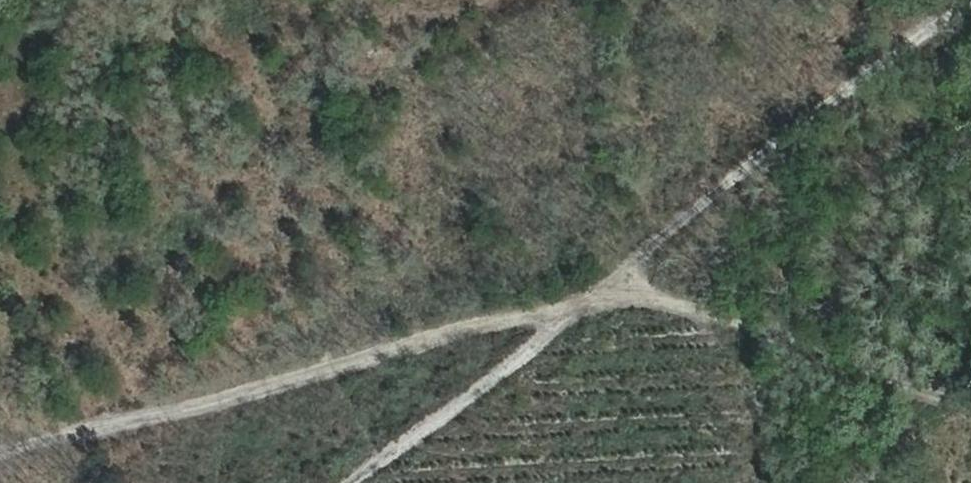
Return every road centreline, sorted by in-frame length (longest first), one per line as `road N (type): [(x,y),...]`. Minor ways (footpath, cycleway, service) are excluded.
road 1 (track): [(970,401),(605,288),(0,455)]
road 2 (track): [(970,7),(831,91),(516,361),(354,482)]

